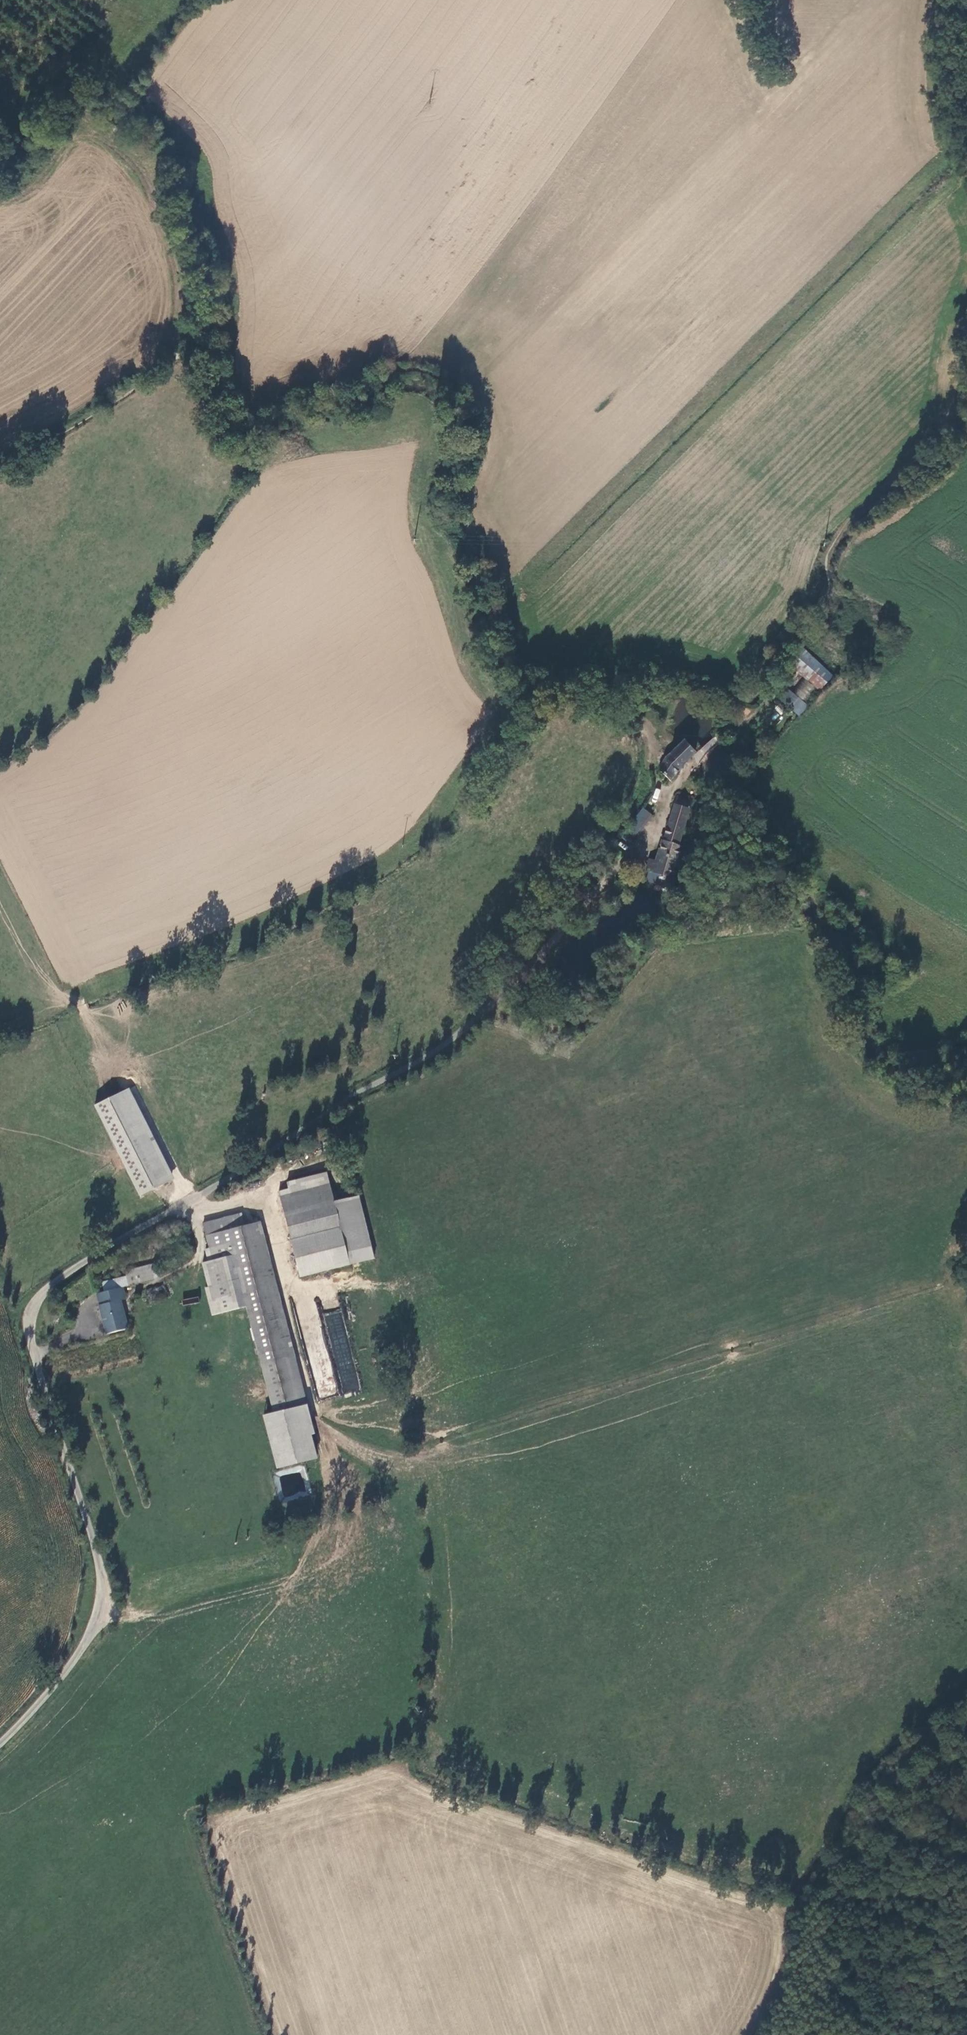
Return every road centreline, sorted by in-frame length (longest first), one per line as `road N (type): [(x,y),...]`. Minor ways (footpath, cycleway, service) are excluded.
road 1 (unclassified): [(0,1738),(75,1658),(100,1604),(99,1552),(37,1352),(36,1318),(52,1283),(492,1004),(655,828),(696,761),(771,701)]
road 2 (track): [(747,693),(806,626),(830,584),(829,551),(848,520),(951,447),(966,423)]

